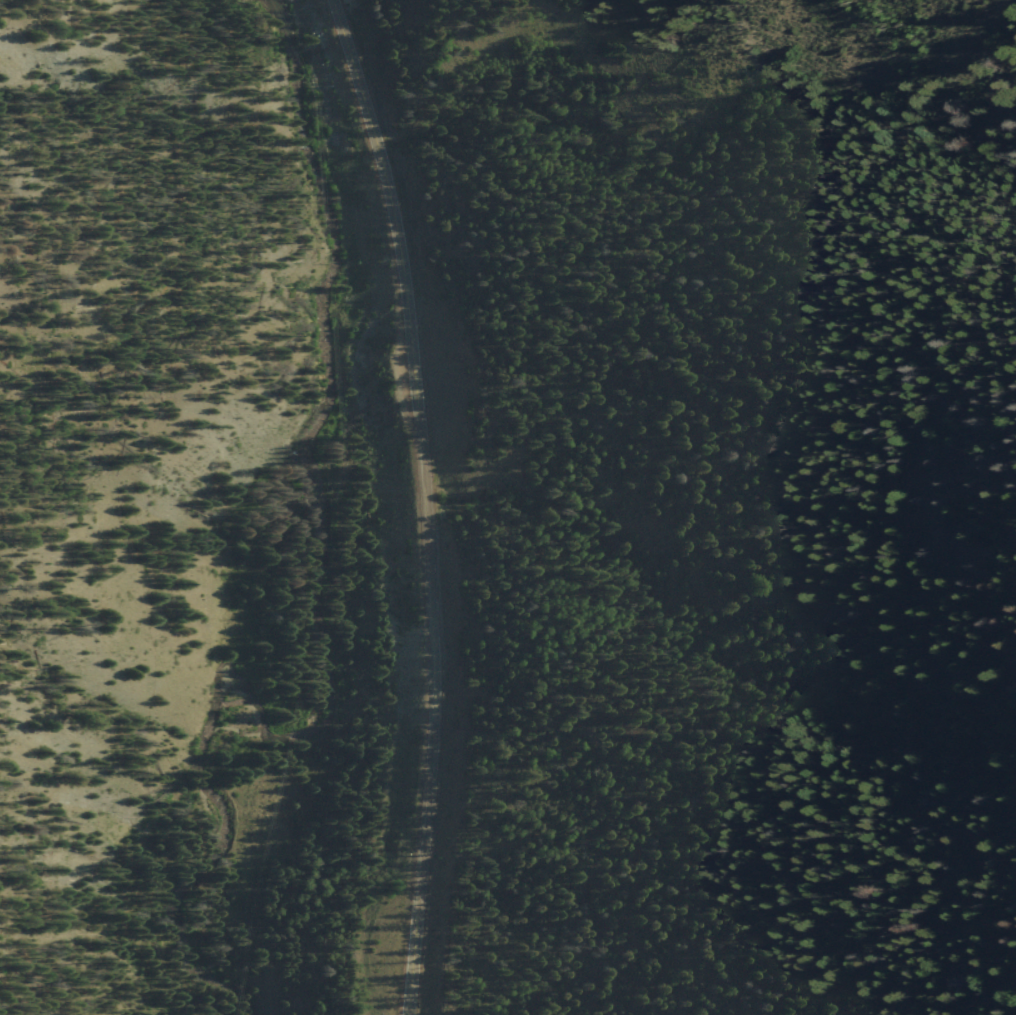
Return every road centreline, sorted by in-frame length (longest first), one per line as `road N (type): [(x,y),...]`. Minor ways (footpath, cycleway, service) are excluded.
road 1 (tertiary): [(331,0),(383,173),(401,266),(422,488),(433,709),(408,1014)]

